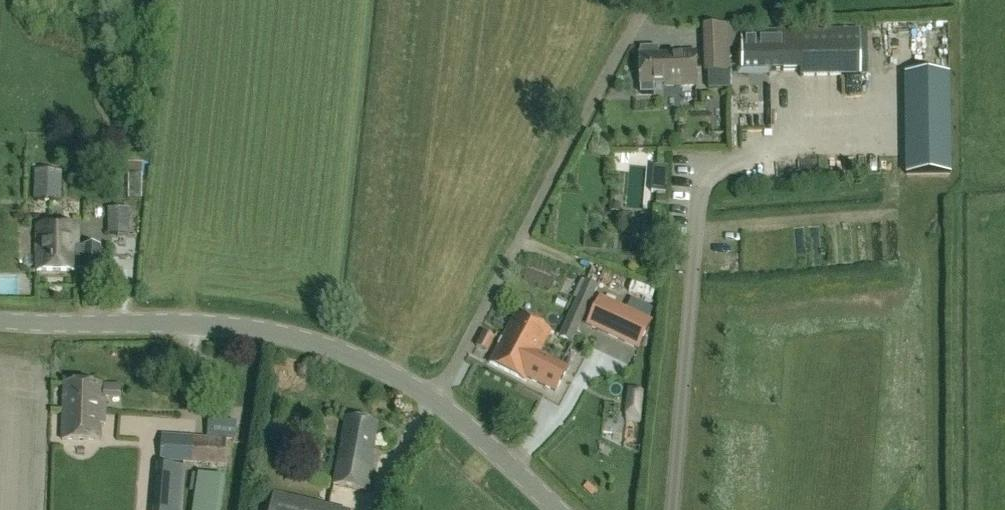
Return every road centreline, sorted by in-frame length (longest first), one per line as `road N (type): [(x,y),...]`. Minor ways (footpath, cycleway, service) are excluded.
road 1 (unclassified): [(558,509),(457,417),(329,348),(236,325),(0,319)]

